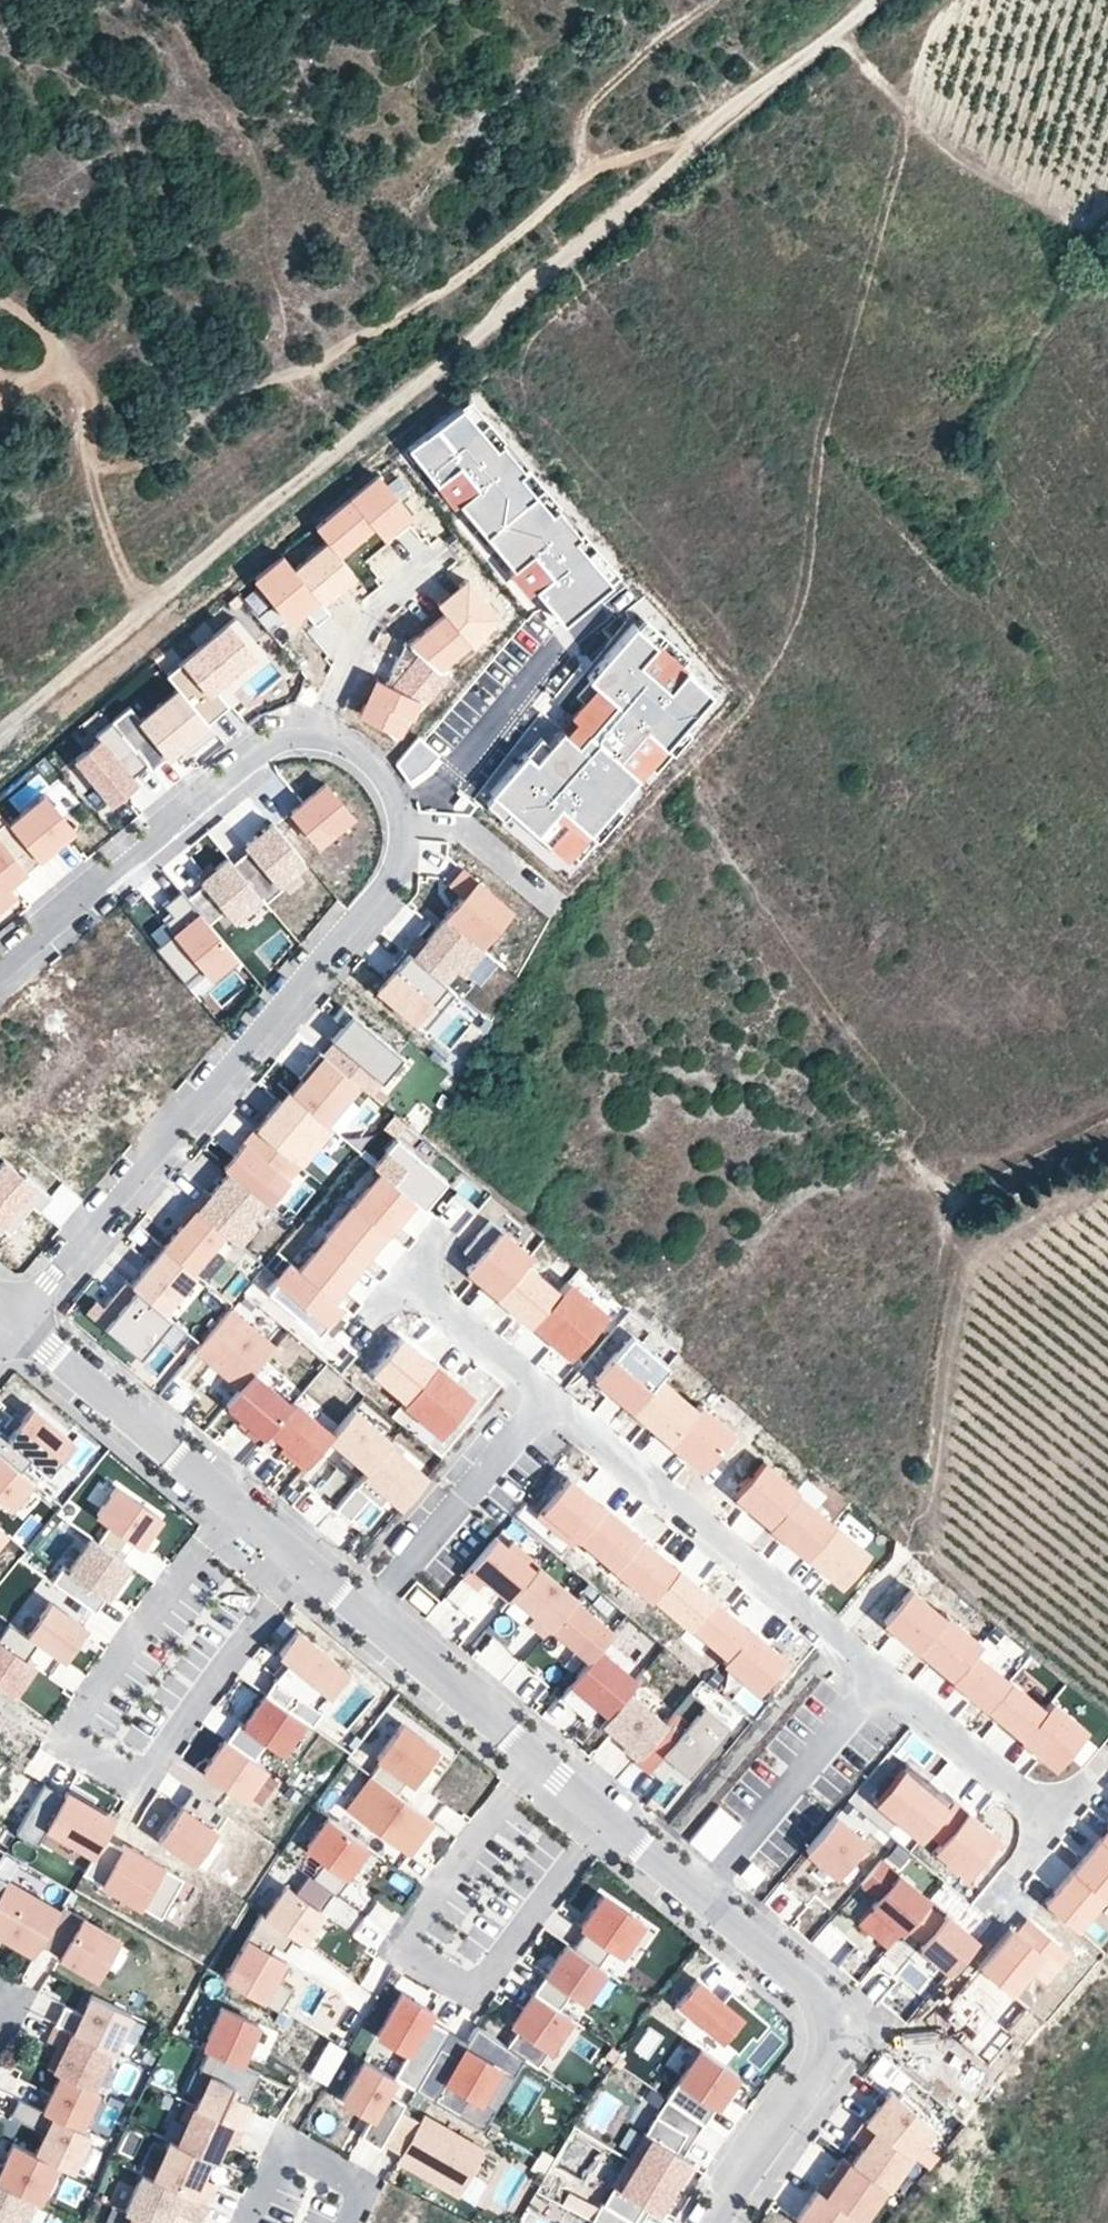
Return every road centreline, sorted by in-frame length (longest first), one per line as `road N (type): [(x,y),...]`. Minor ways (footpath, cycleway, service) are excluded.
road 1 (residential): [(0,971),(262,751),(295,743),(339,747),(368,764),(388,793),(397,824),(388,877),(12,1322)]
road 2 (track): [(878,0),(709,132),(0,734)]
road 3 (track): [(709,132),(631,153),(576,180),(510,243),(294,371),(227,400),(140,462),(90,470),(76,448),(79,387),(58,341),(0,296)]
road 4 (residential): [(366,1607),(12,1322)]
road 5 (residential): [(701,1891),(533,1757),(366,1607)]
road 6 (residential): [(550,1396),(881,1676)]
road 7 (residential): [(711,2222),(827,2060),(832,2027),(819,1993),(701,1891)]
road 8 (residential): [(701,1891),(881,1676)]
road 9 (residential): [(366,1607),(550,1396)]
road 10 (residential): [(881,1676),(1051,1821)]
road 11 (residential): [(411,1277),(550,1396)]

